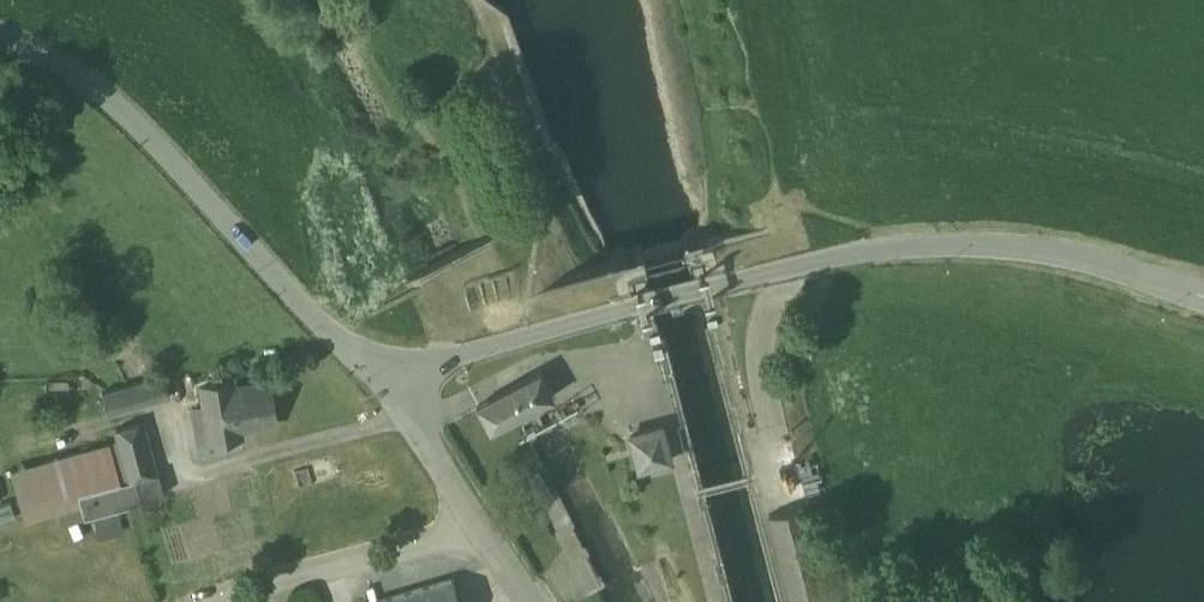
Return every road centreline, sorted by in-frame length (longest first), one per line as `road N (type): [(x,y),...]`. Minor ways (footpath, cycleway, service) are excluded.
road 1 (unclassified): [(382,370),(881,243),(1031,244),(1203,289)]
road 2 (unclassified): [(0,23),(113,90),(382,370)]
road 3 (residential): [(480,523),(220,601)]
road 4 (residential): [(382,370),(480,523)]

